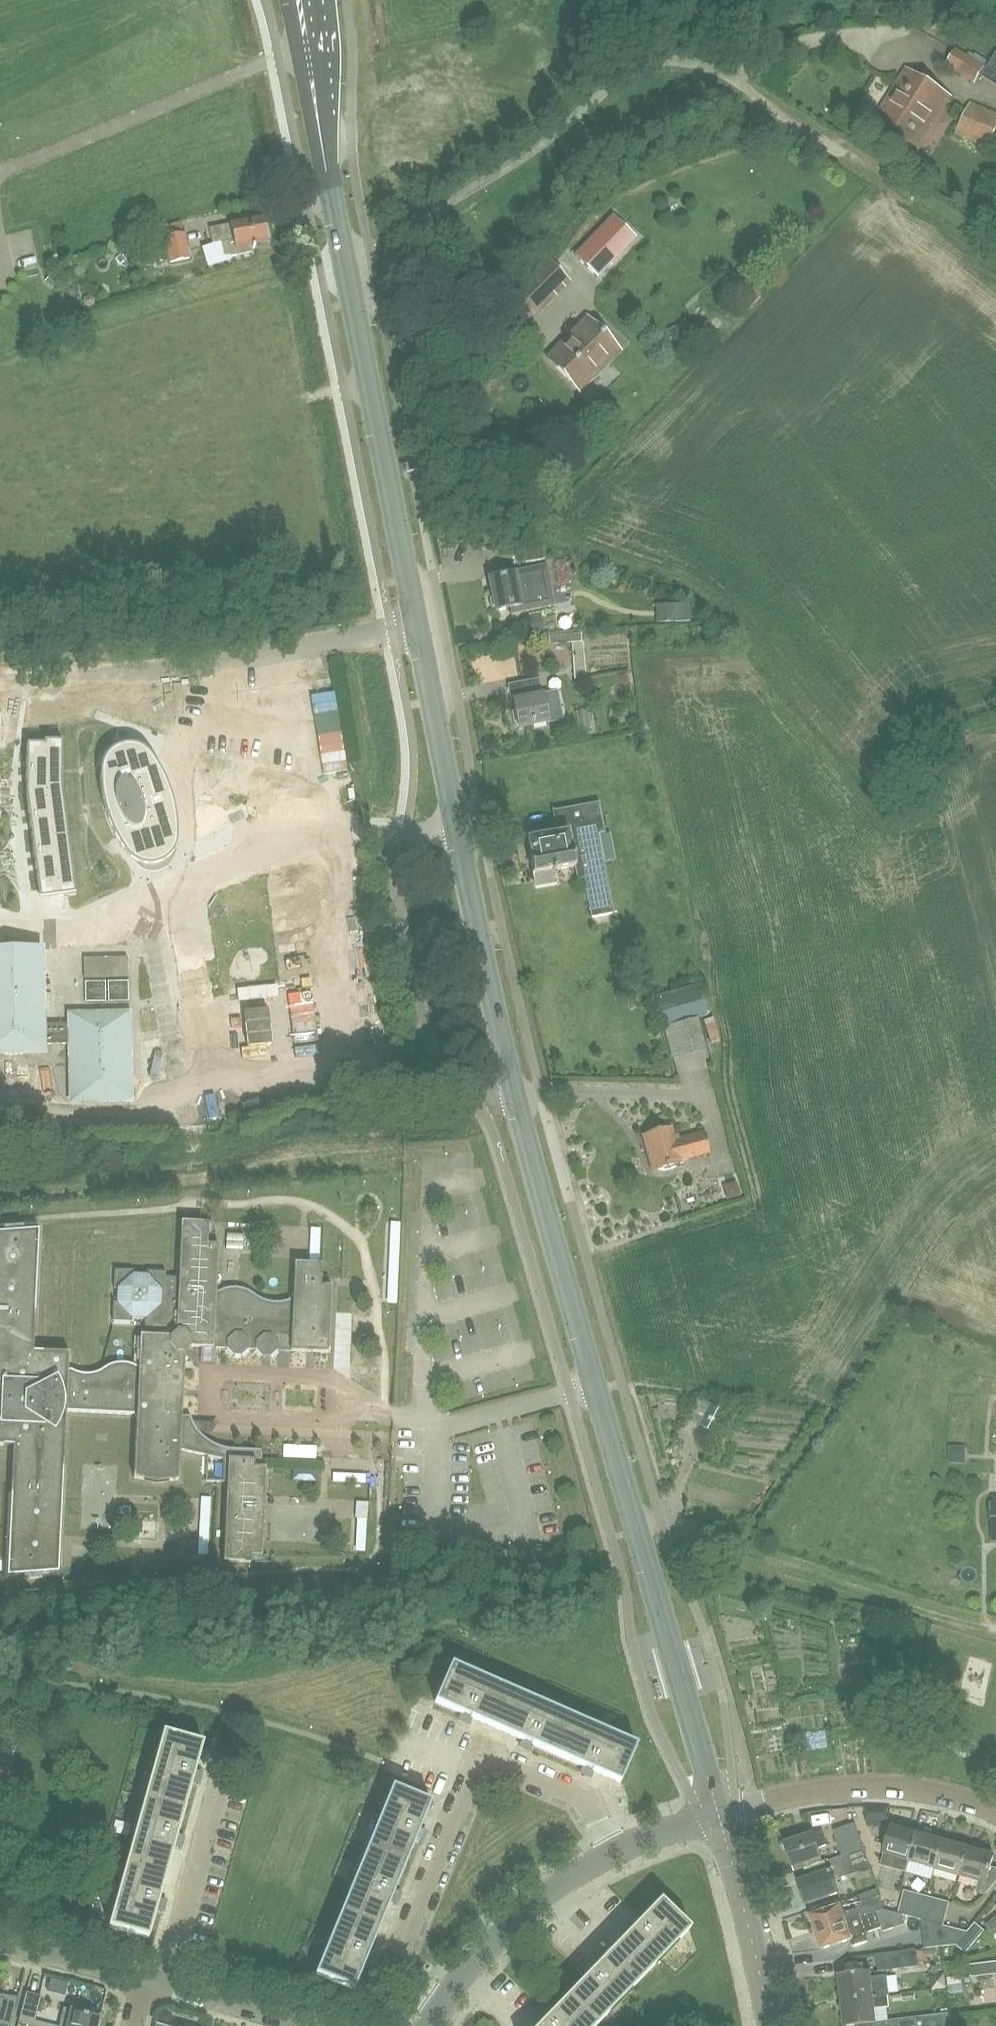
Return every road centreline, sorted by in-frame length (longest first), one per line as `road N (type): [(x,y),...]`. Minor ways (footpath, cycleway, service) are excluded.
road 1 (residential): [(720,1817),(541,1210),(454,834),(342,274)]
road 2 (residential): [(342,274),(544,137),(616,69),(652,55),(721,78),(828,142)]
road 3 (residential): [(439,2004),(397,1963),(481,1759),(584,1800),(611,1852)]
road 4 (track): [(995,1629),(663,1528),(634,1531)]
road 5 (residential): [(995,1815),(876,1788),(784,1797),(720,1817)]
road 6 (residential): [(439,2004),(546,1891),(611,1852)]
road 7 (residential): [(769,2025),(720,1817)]
road 8 (residential): [(159,1979),(213,1779)]
road 9 (residential): [(331,2025),(159,1979)]
road 10 (unclassified): [(328,174),(304,0)]
road 11 (residential): [(141,1974),(0,1941)]

